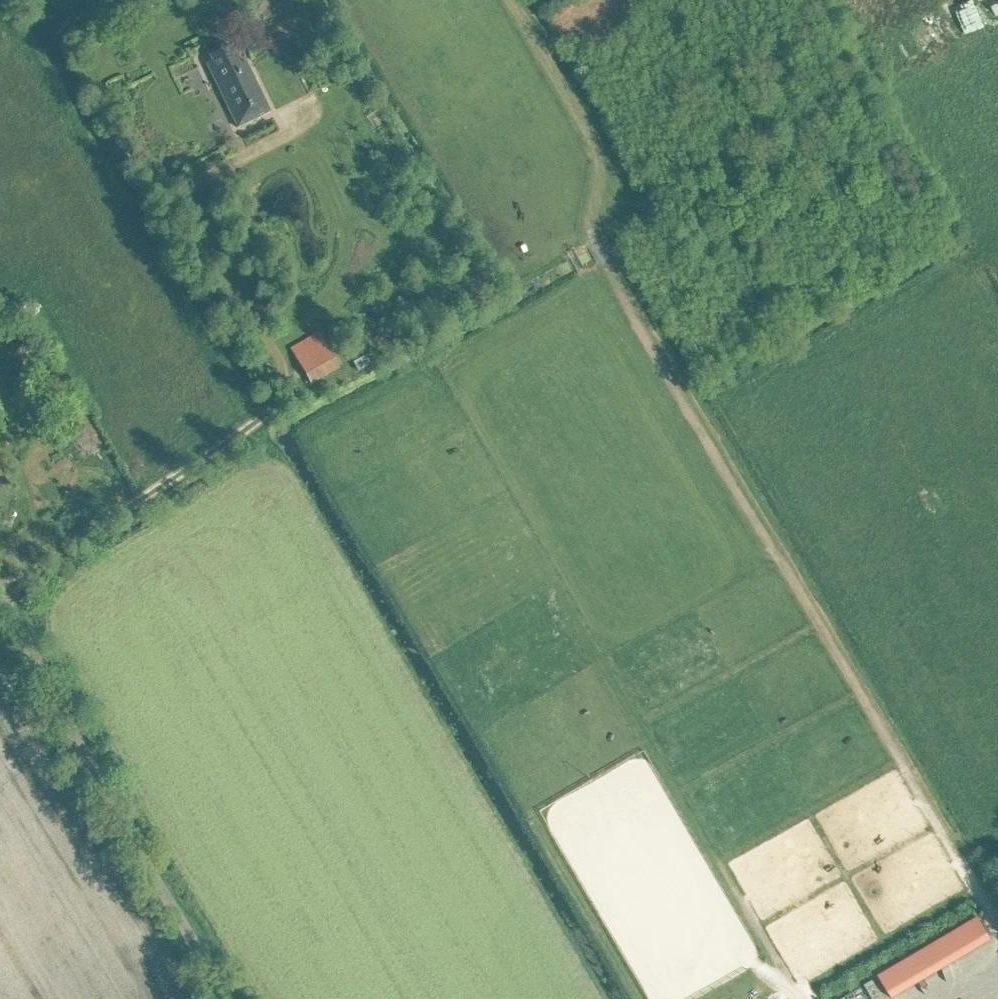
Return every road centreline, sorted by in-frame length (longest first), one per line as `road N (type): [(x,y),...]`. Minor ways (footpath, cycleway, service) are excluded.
road 1 (track): [(301,124),(194,193),(286,395),(264,419),(0,603)]
road 2 (unclassified): [(225,998),(0,614)]

